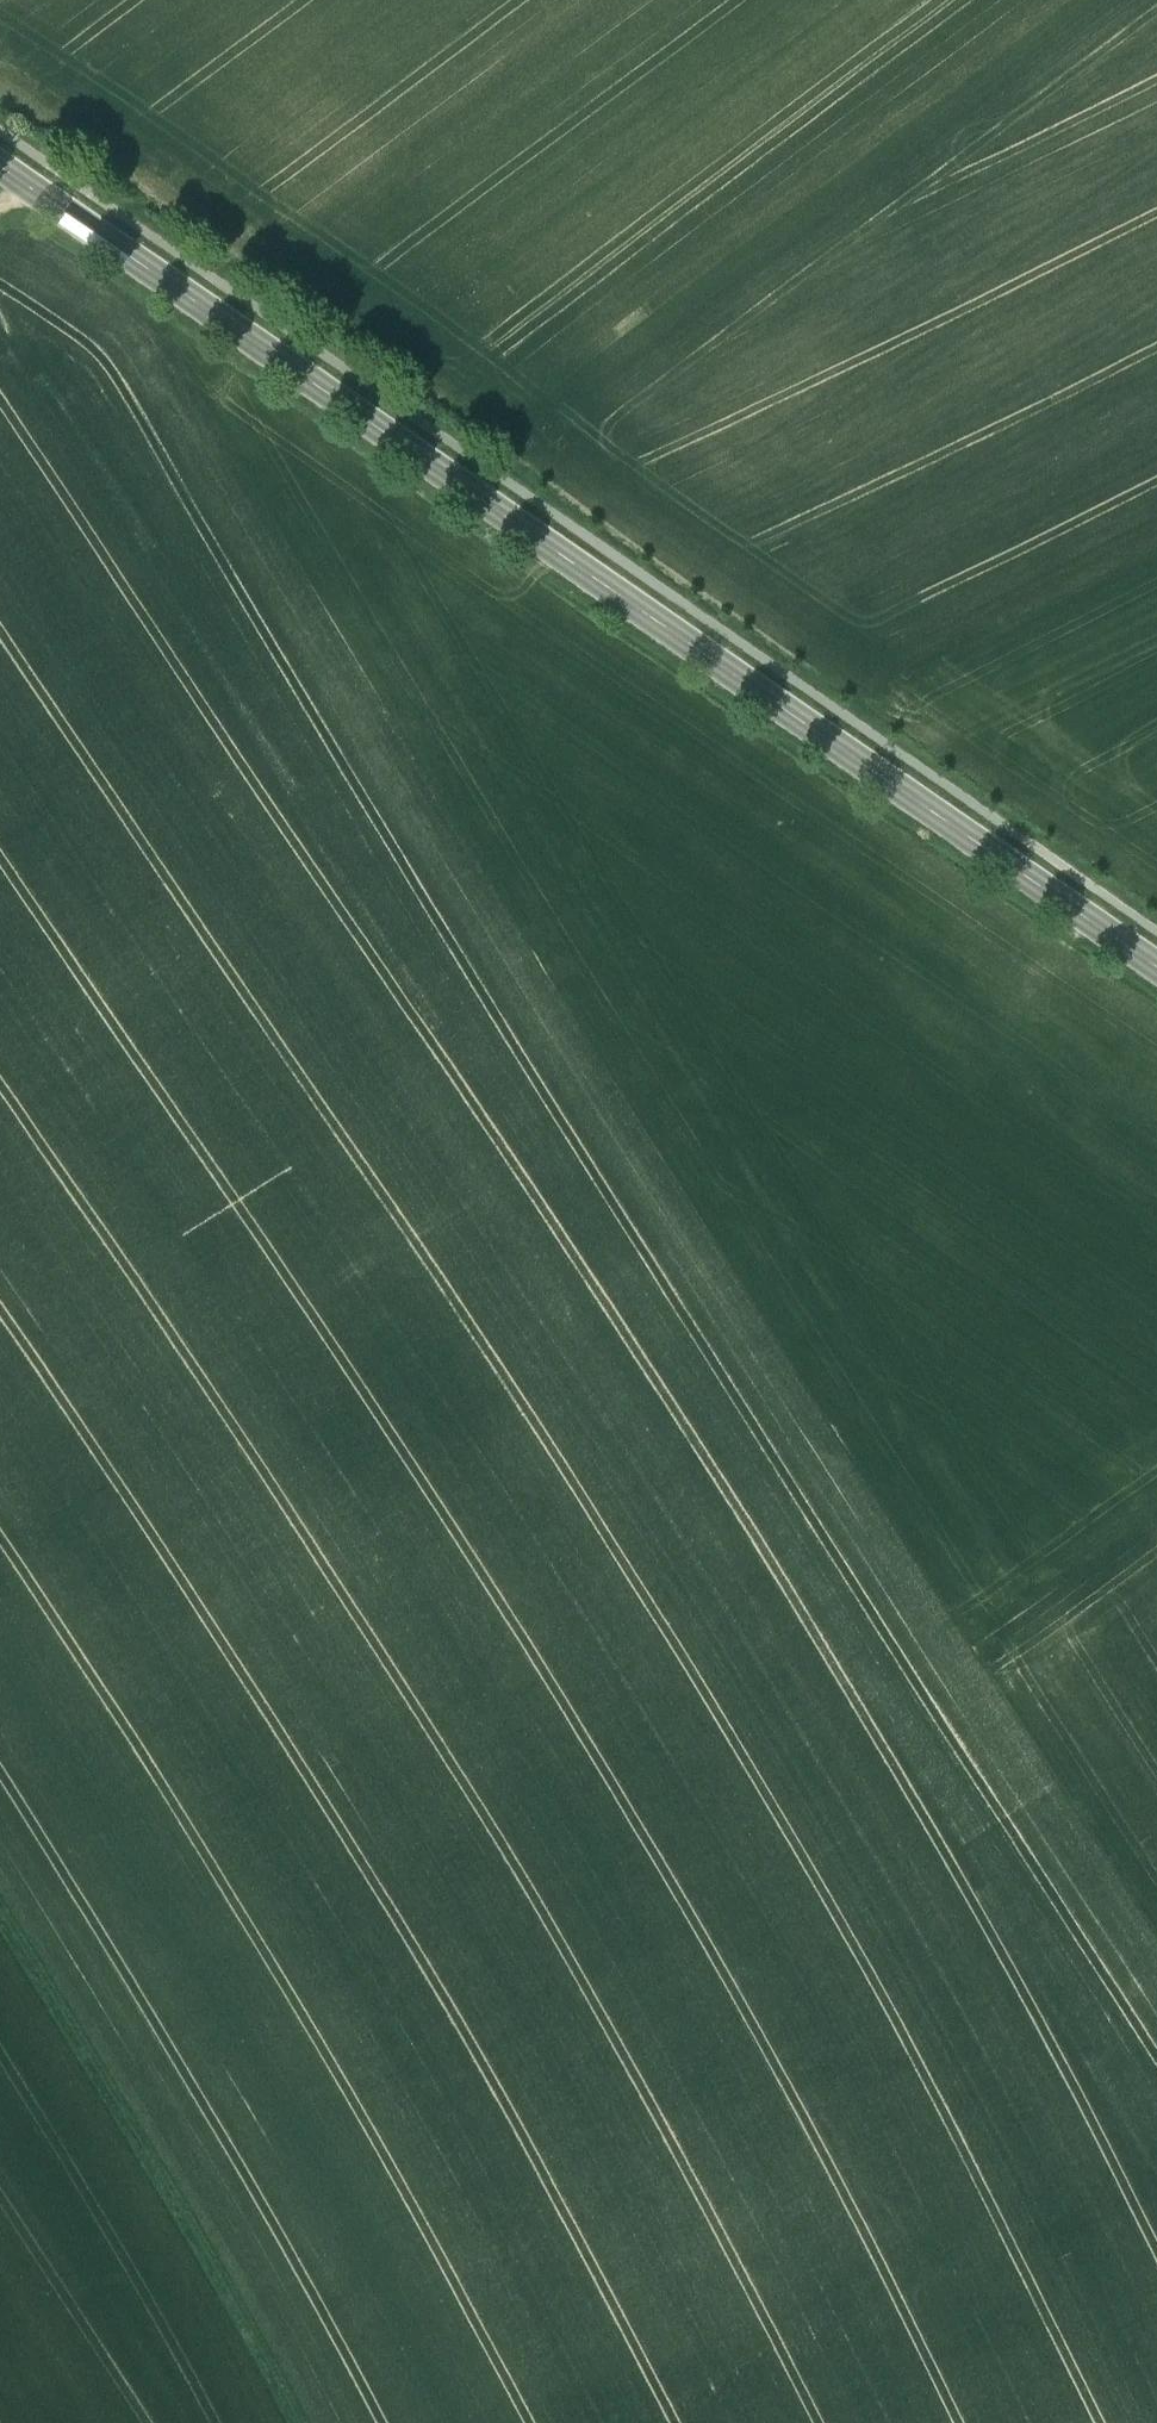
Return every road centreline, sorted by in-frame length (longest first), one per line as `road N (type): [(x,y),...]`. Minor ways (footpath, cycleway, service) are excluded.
road 1 (secondary): [(0,167),(1156,967)]

